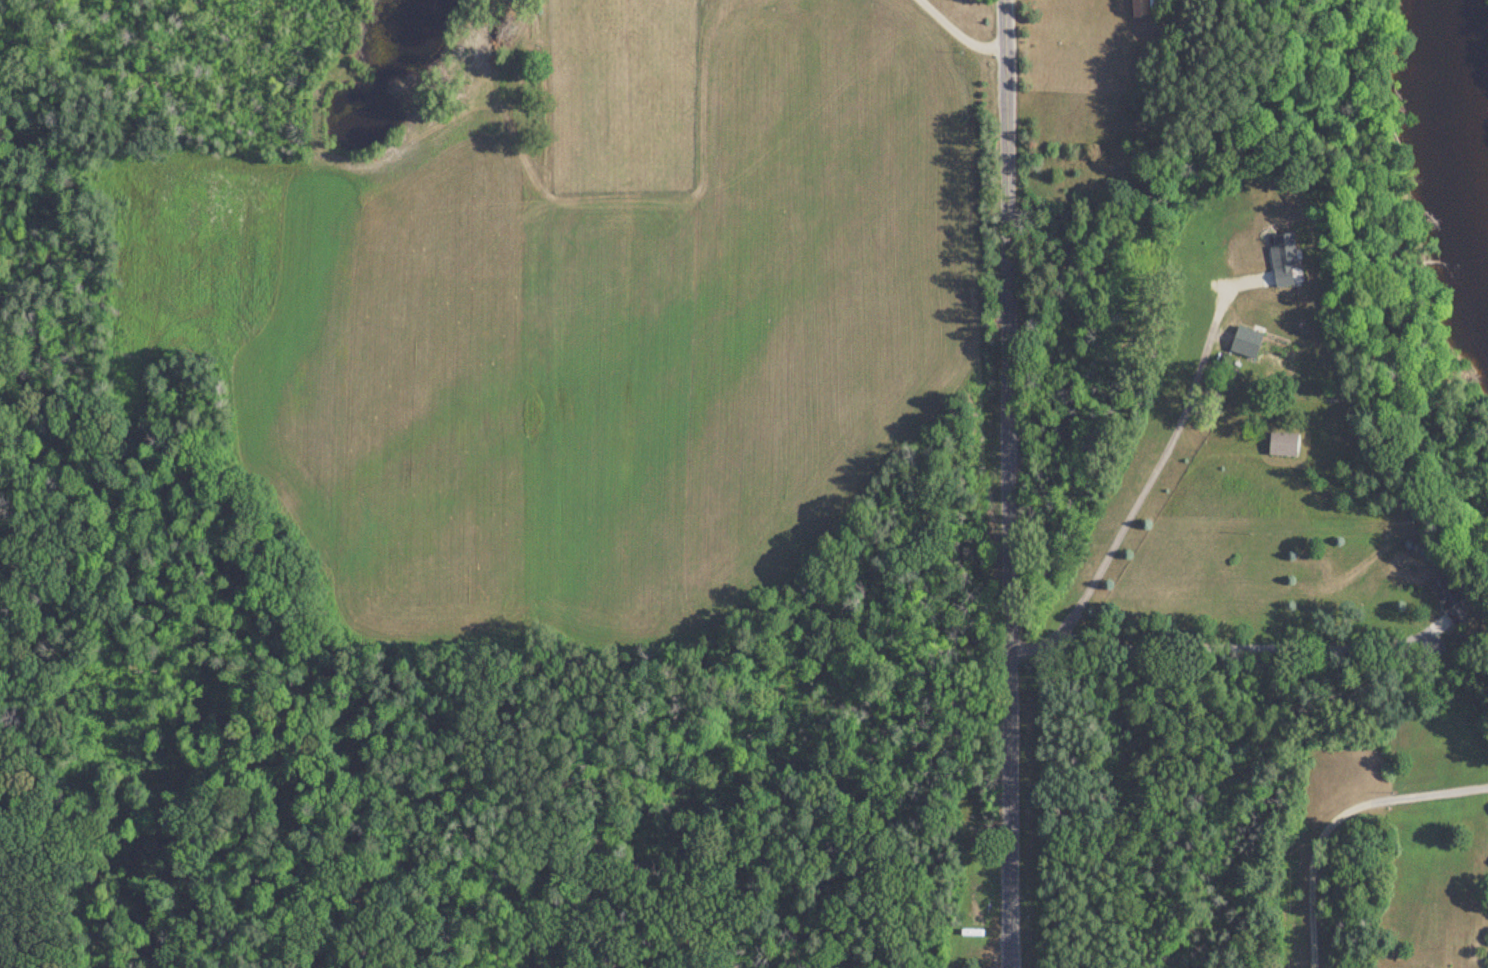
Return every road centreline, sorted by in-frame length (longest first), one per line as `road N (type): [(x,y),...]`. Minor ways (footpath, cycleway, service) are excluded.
road 1 (residential): [(1007,967),(1000,0)]

